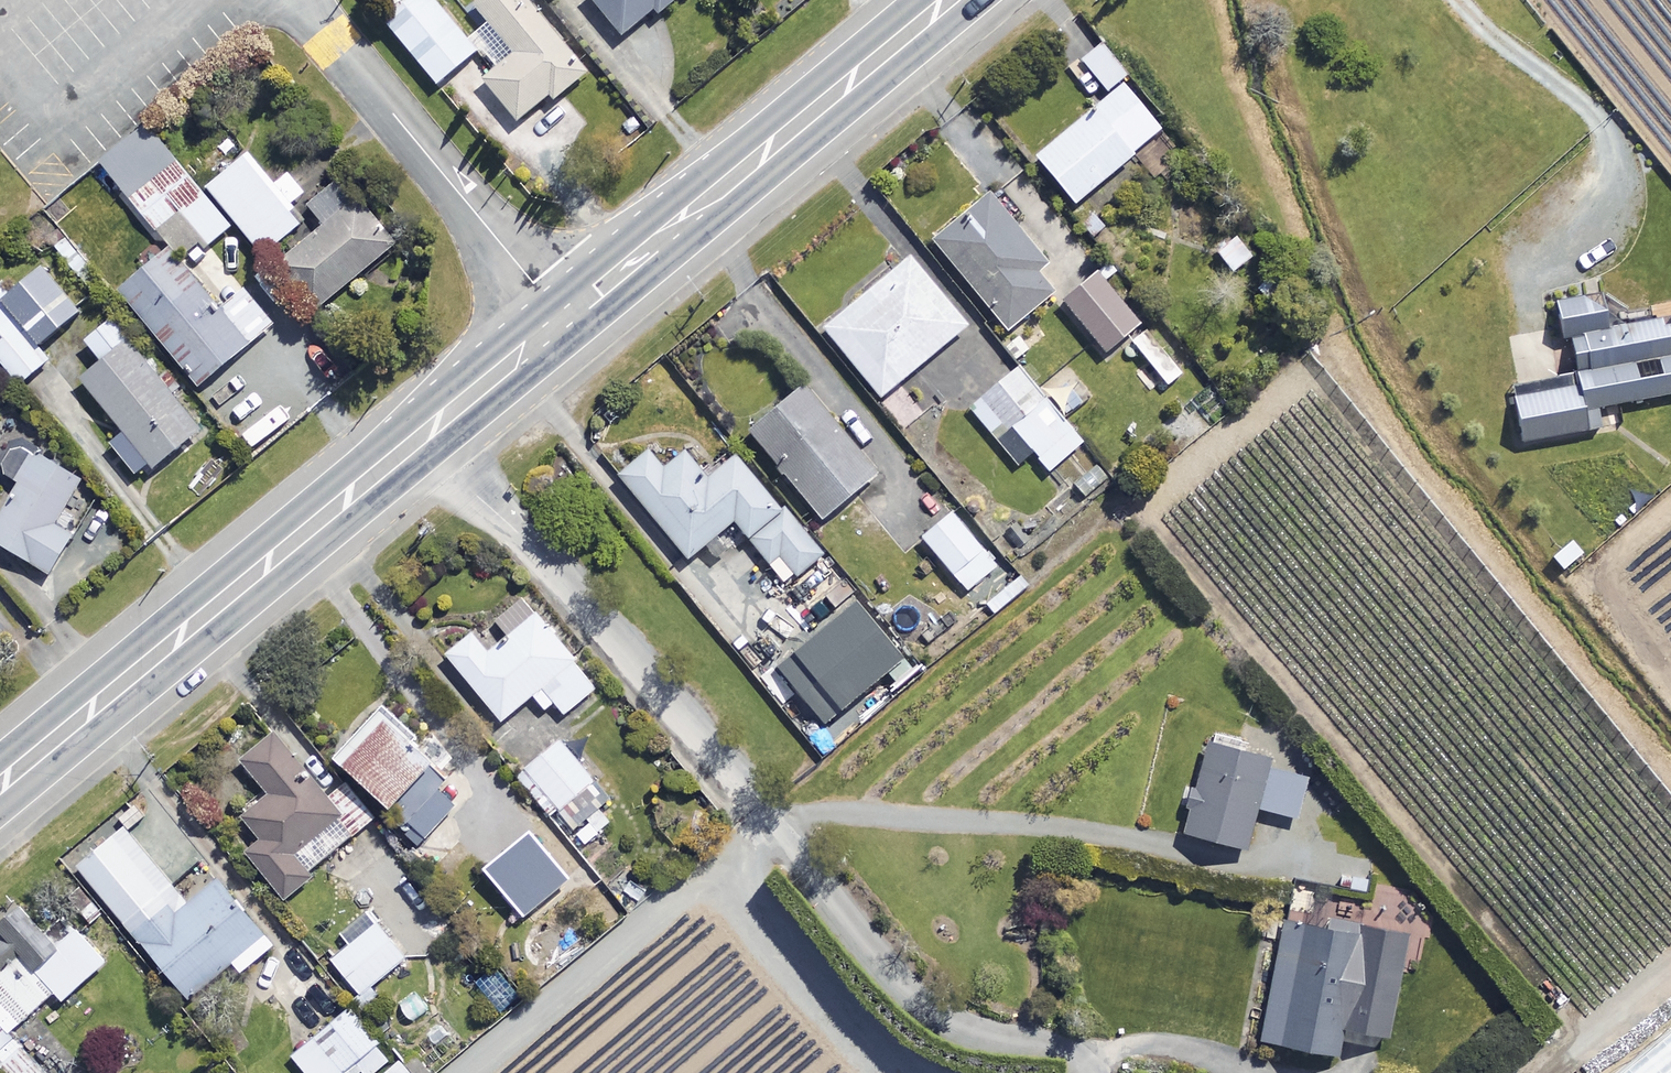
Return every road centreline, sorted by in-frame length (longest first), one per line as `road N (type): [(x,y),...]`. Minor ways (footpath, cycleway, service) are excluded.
road 1 (primary): [(948,0),(0,785)]

